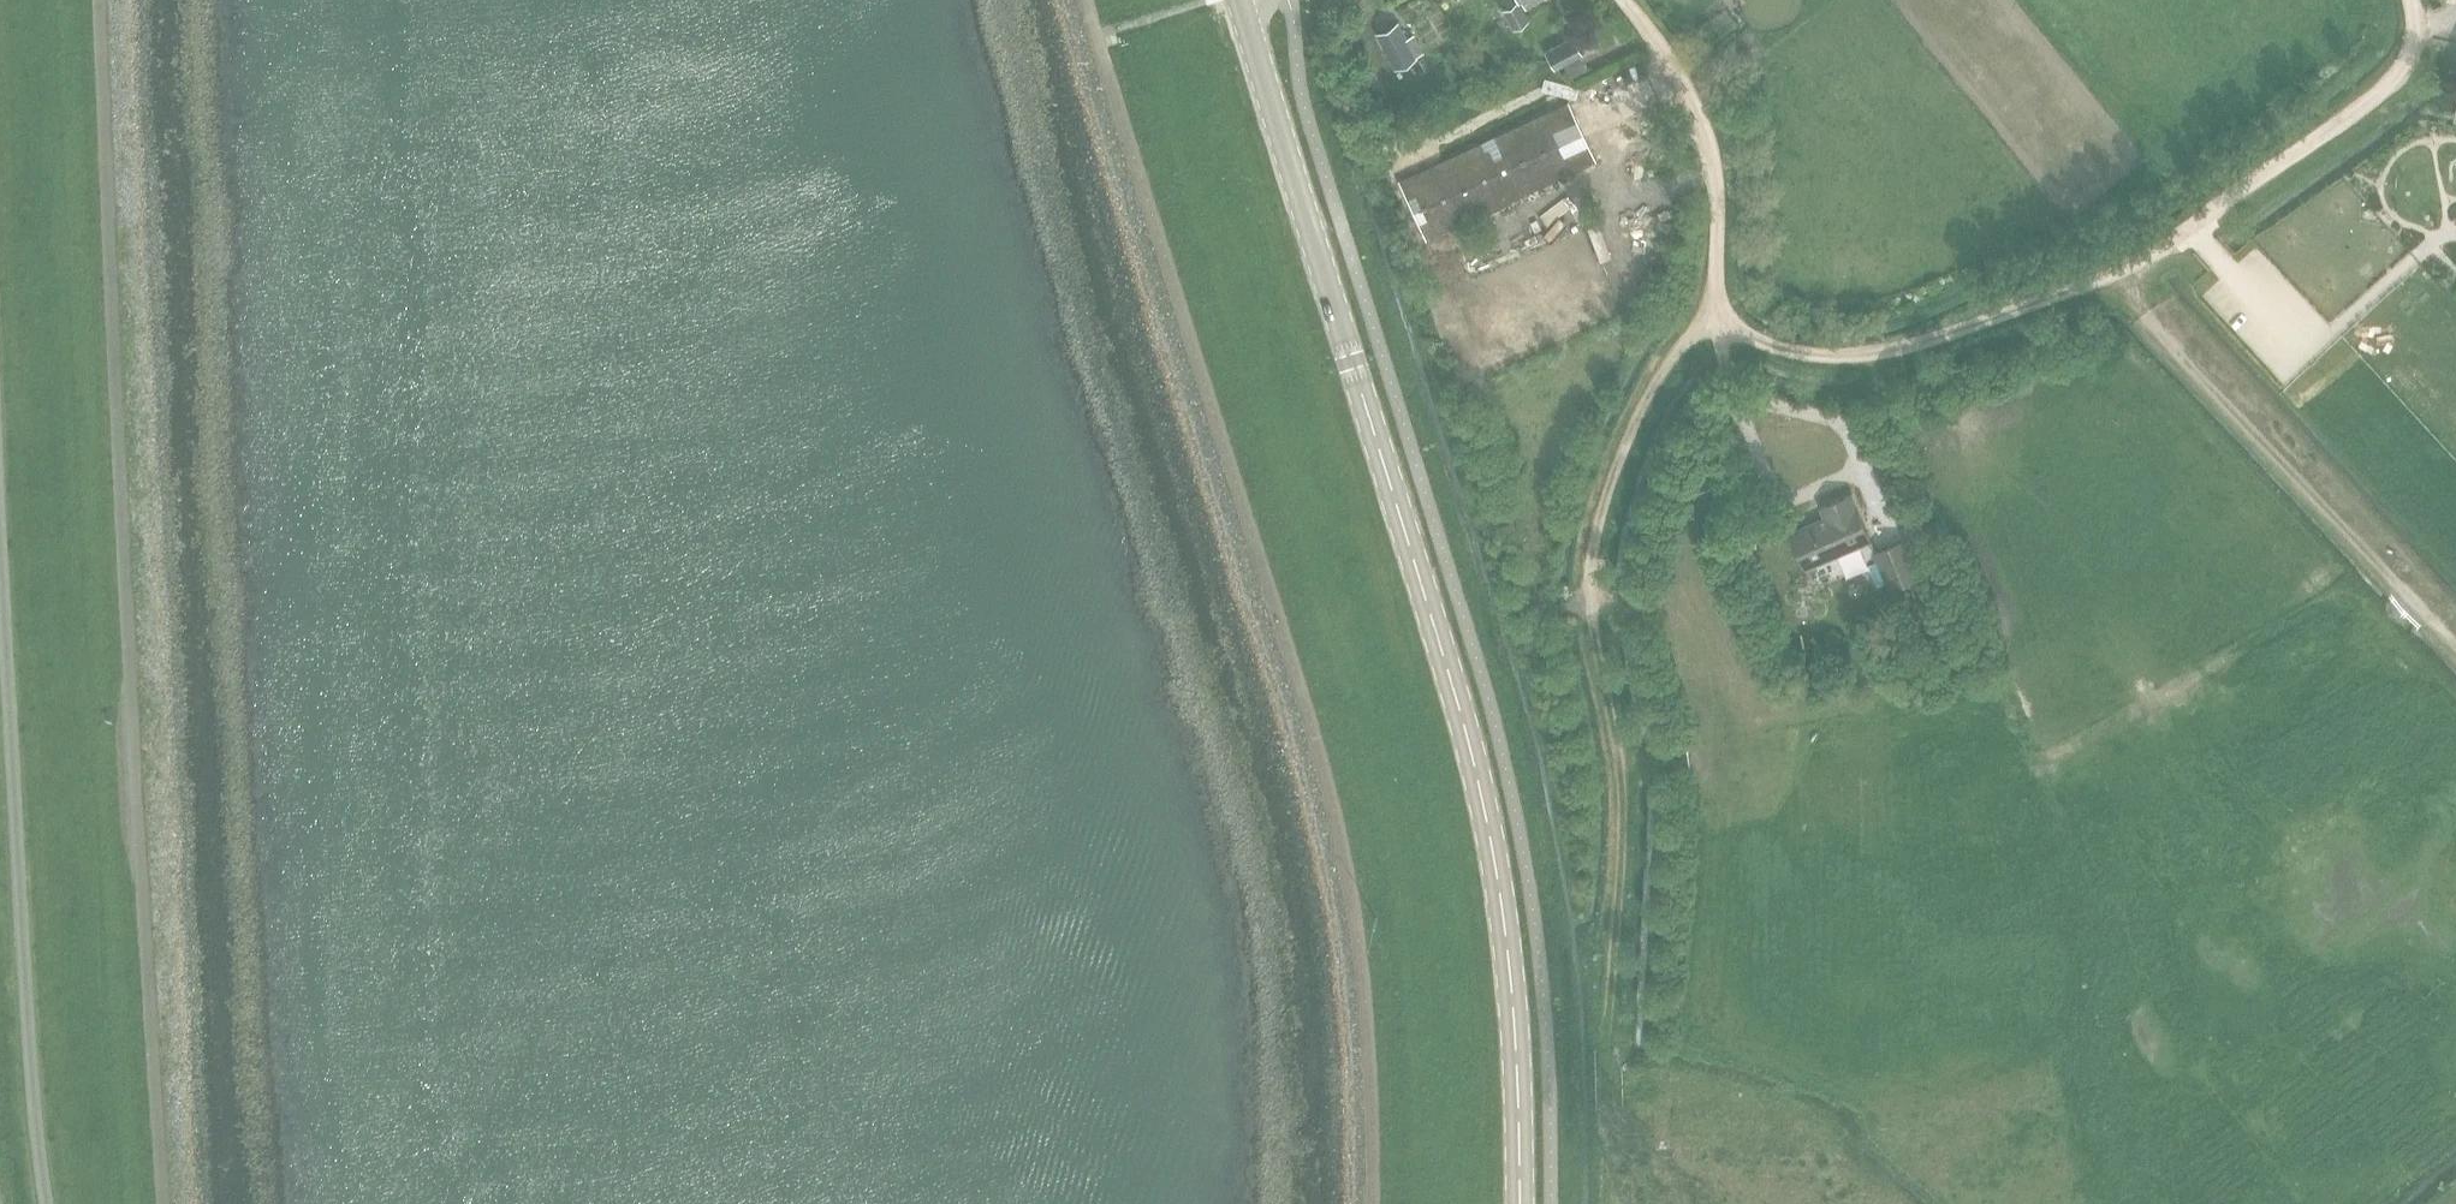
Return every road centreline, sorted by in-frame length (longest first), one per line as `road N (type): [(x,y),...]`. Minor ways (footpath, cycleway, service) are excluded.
road 1 (tertiary): [(1525,1203),(1520,1020),(1504,905),(1461,711),(1241,0)]
road 2 (track): [(1717,310),(1772,347),(1875,354),(2112,276),(2386,81),(2409,47),(2408,0)]
road 3 (unclassified): [(58,1203),(32,1038),(0,391)]
road 4 (track): [(1717,310),(1675,349),(1639,405),(1590,563),(1621,770),(1607,1040)]
road 5 (track): [(2112,276),(2455,638)]
road 6 (track): [(1623,0),(1708,135),(1717,192),(1717,310)]

